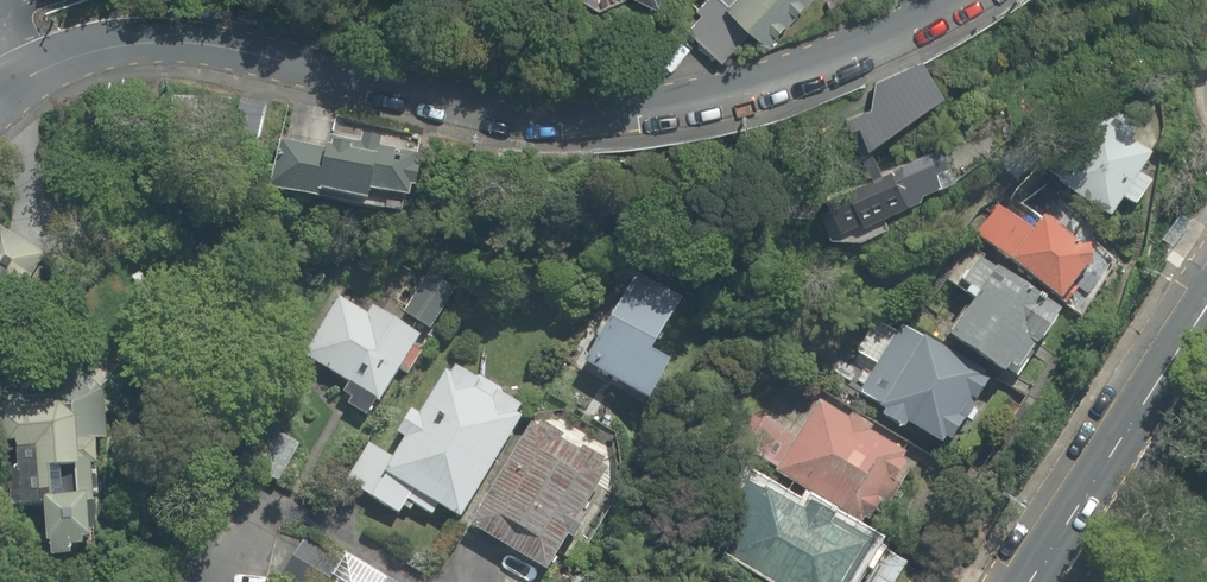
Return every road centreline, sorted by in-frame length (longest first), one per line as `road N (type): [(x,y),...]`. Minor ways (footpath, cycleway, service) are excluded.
road 1 (residential): [(0,99),(53,65),(100,48),(174,43),(579,124),(807,67),(936,18),(961,0)]
road 2 (secondary): [(1206,301),(1030,581)]
road 3 (residential): [(205,581),(283,449)]

